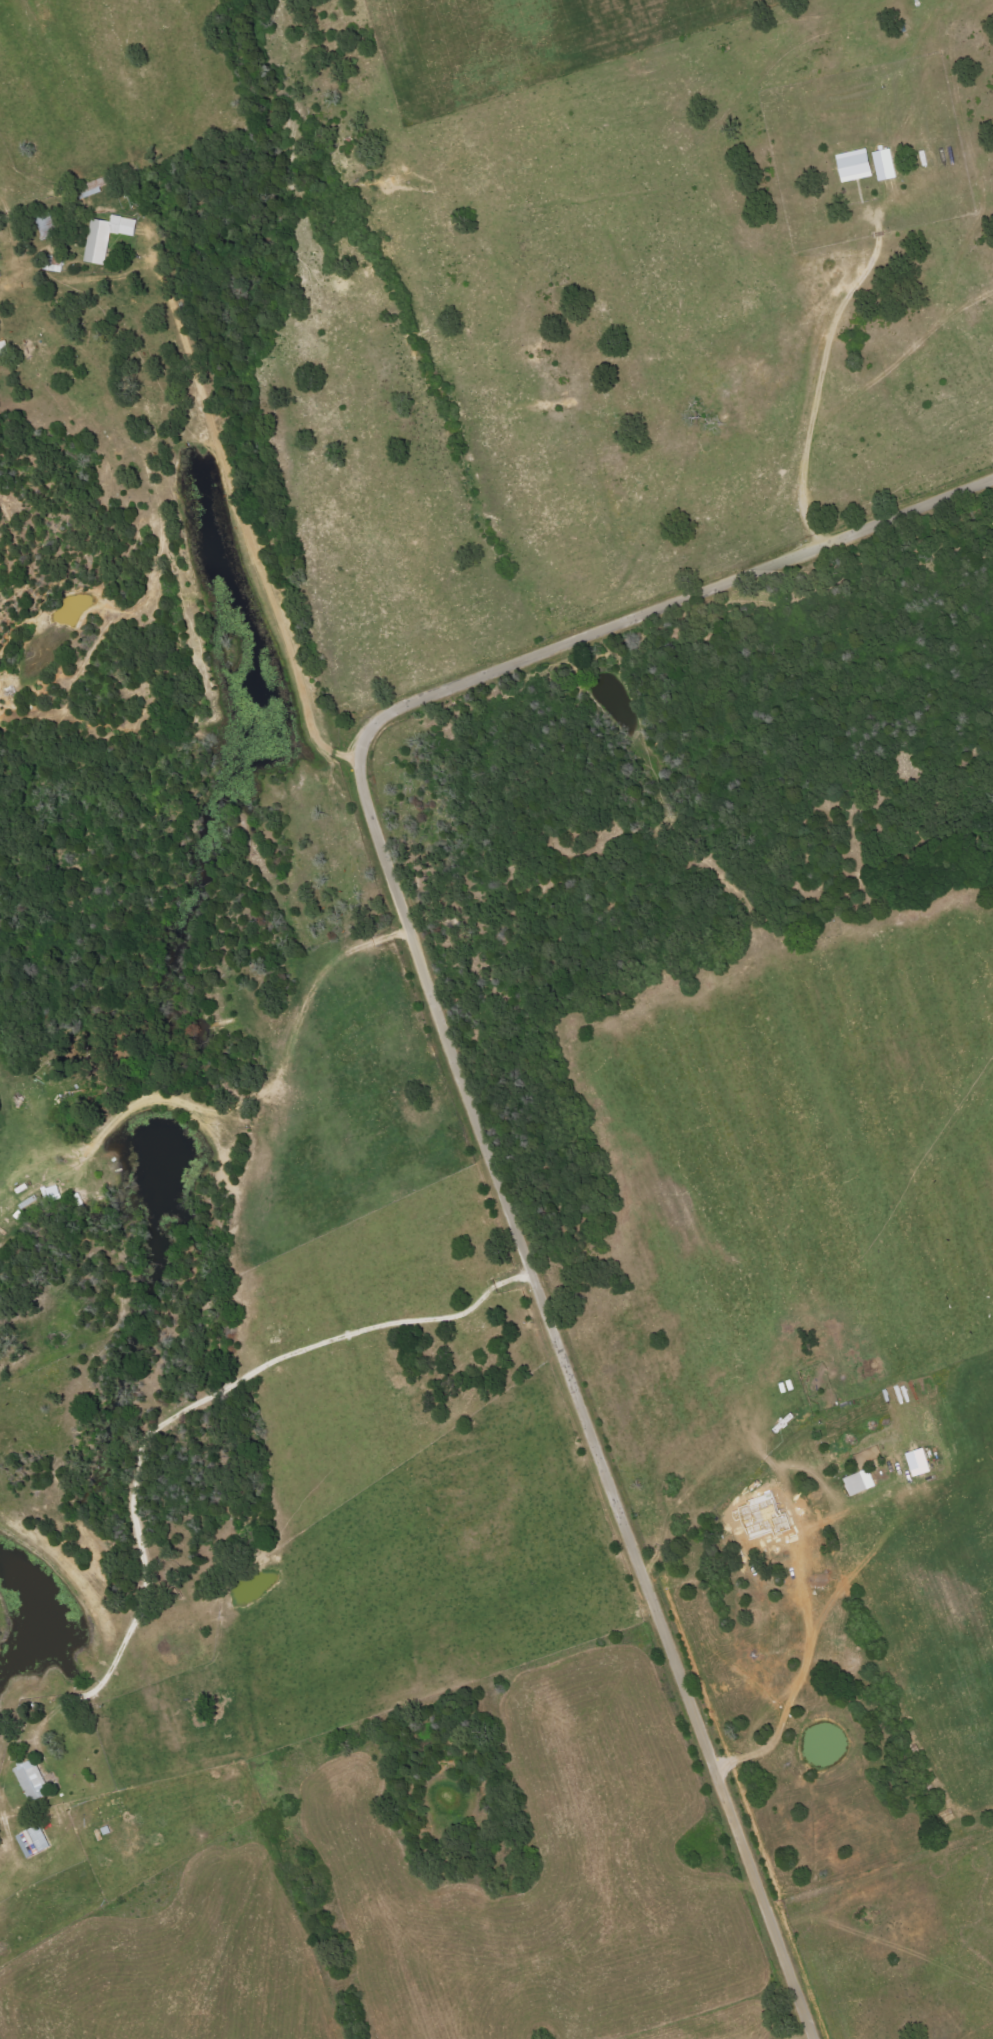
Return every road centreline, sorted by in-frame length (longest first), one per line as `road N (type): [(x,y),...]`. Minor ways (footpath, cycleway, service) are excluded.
road 1 (residential): [(814,2038),(417,964),(355,765)]
road 2 (residential): [(355,765),(367,730),(400,708),(992,480)]
road 3 (residential): [(183,2038),(193,1863)]

